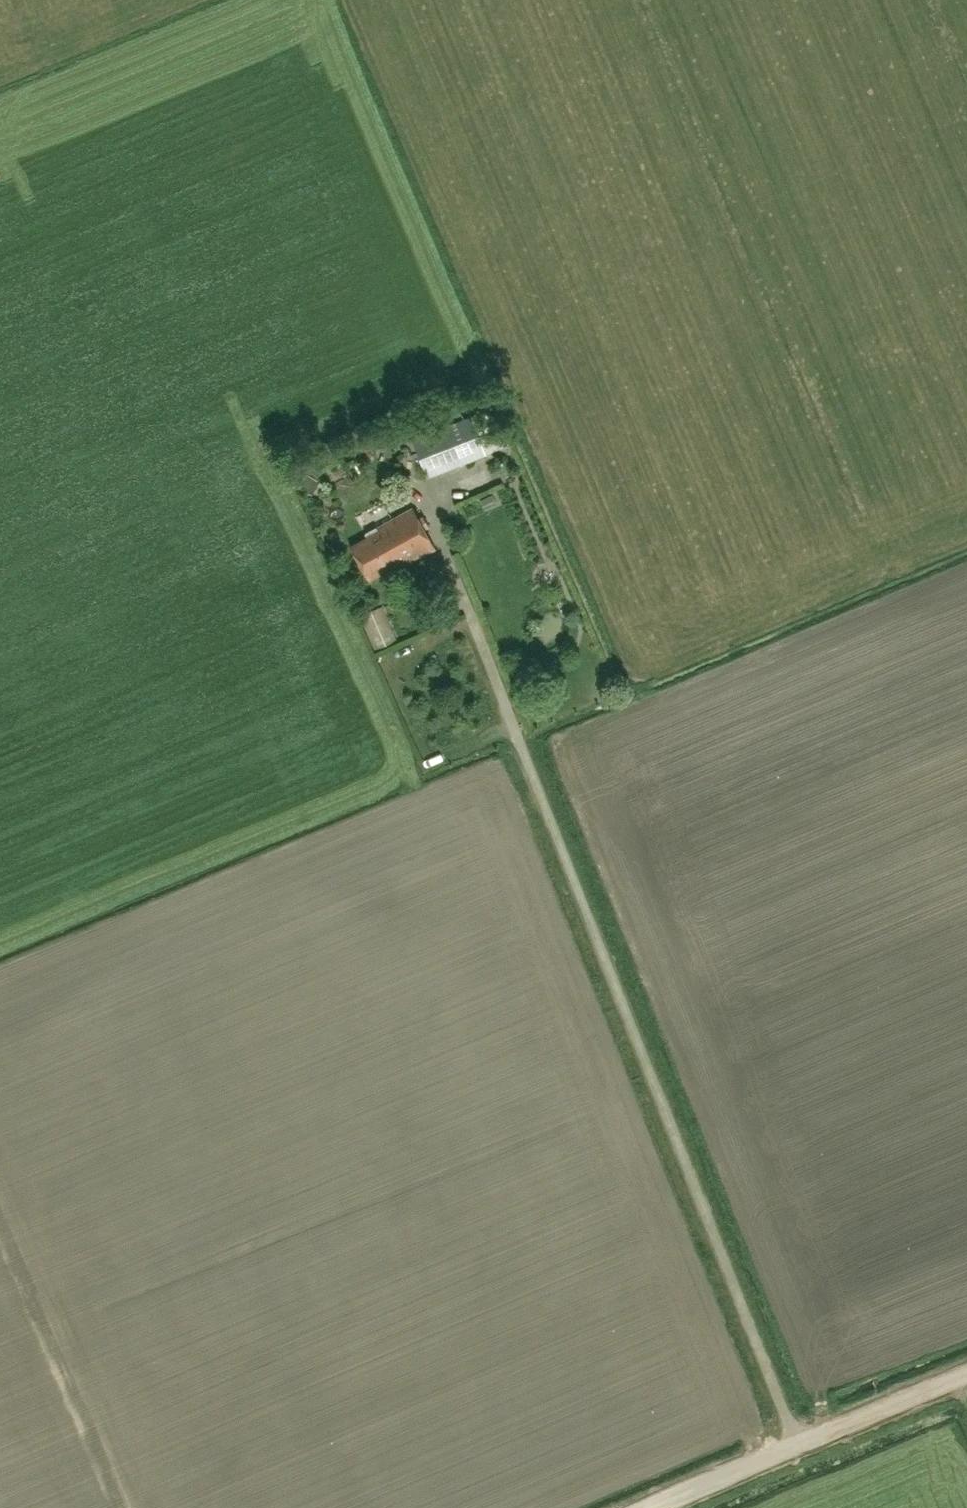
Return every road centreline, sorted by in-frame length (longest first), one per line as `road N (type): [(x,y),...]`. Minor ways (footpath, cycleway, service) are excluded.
road 1 (unclassified): [(652,1507),(966,1376)]

